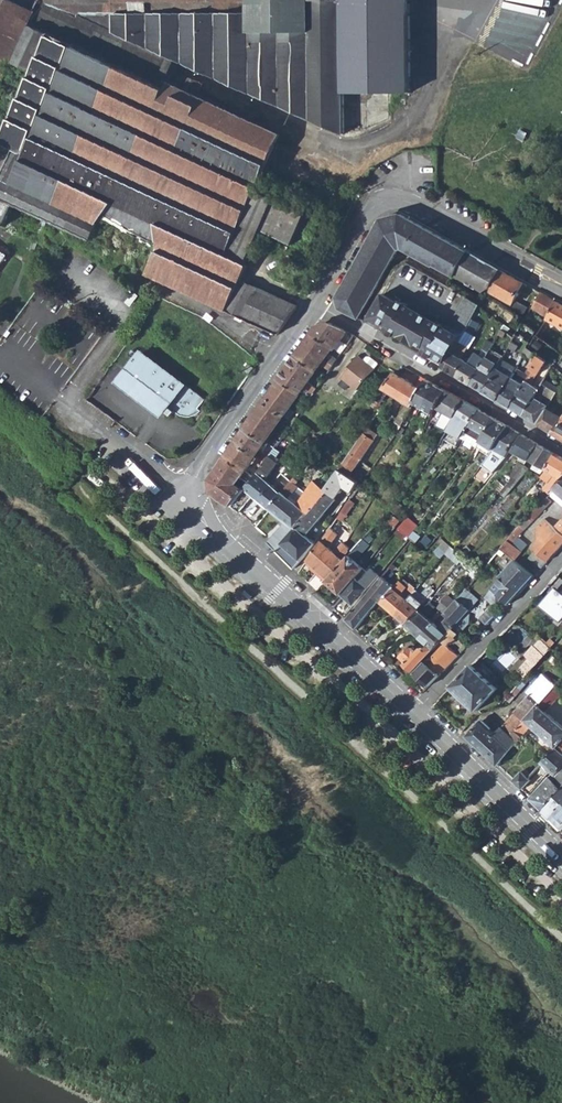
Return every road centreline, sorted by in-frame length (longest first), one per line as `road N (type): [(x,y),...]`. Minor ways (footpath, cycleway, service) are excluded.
road 1 (tertiary): [(315,305),(193,474),(184,499),(415,713)]
road 2 (tertiary): [(561,284),(422,207),(389,198),(365,213),(315,305)]
road 3 (residential): [(561,445),(315,305)]
road 4 (residential): [(561,557),(415,713)]
road 5 (tertiary): [(415,713),(561,856)]

